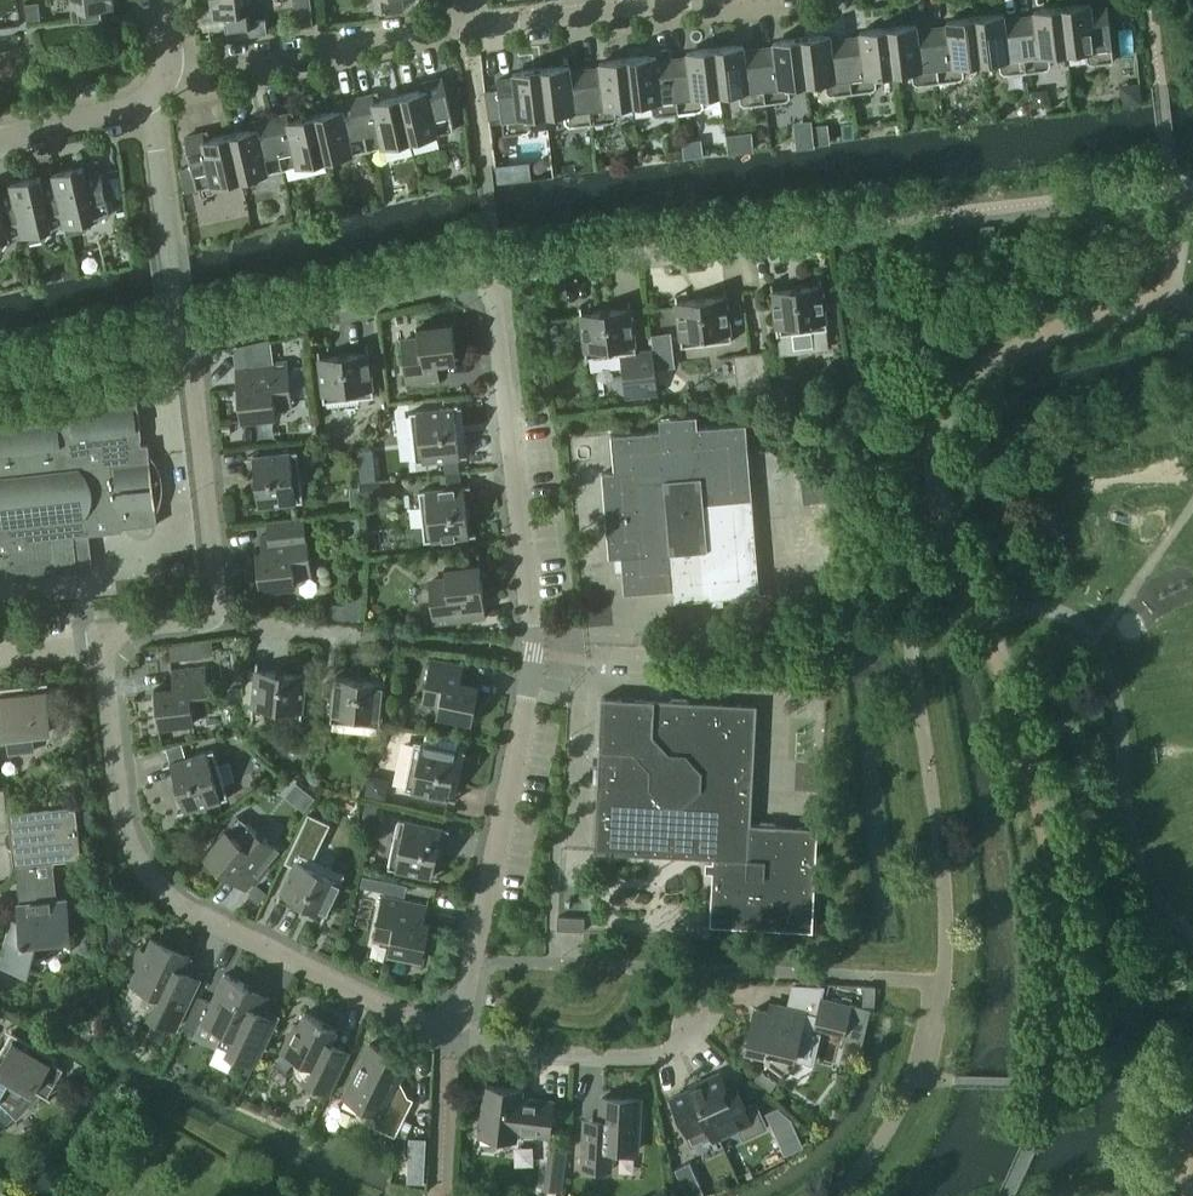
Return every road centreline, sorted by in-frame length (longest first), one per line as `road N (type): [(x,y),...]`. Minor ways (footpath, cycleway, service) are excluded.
road 1 (residential): [(448,1023),(466,992),(534,652),(510,414),(494,306),(484,286)]
road 2 (residential): [(103,641),(119,814),(150,874),(233,934),(427,1027),(448,1023)]
road 3 (residential): [(484,286),(506,273),(834,228)]
road 4 (residential): [(484,286),(456,278),(185,340)]
road 5 (residential): [(164,71),(463,28)]
road 6 (residential): [(448,1023),(468,1042),(650,1053),(680,1037),(702,1000)]
road 7 (residential): [(185,340),(222,605),(217,614)]
road 8 (residential): [(146,103),(185,340)]
road 9 (residential): [(463,28),(699,0)]
road 10 (residential): [(217,614),(380,637)]
road 11 (residential): [(0,140),(146,103)]

